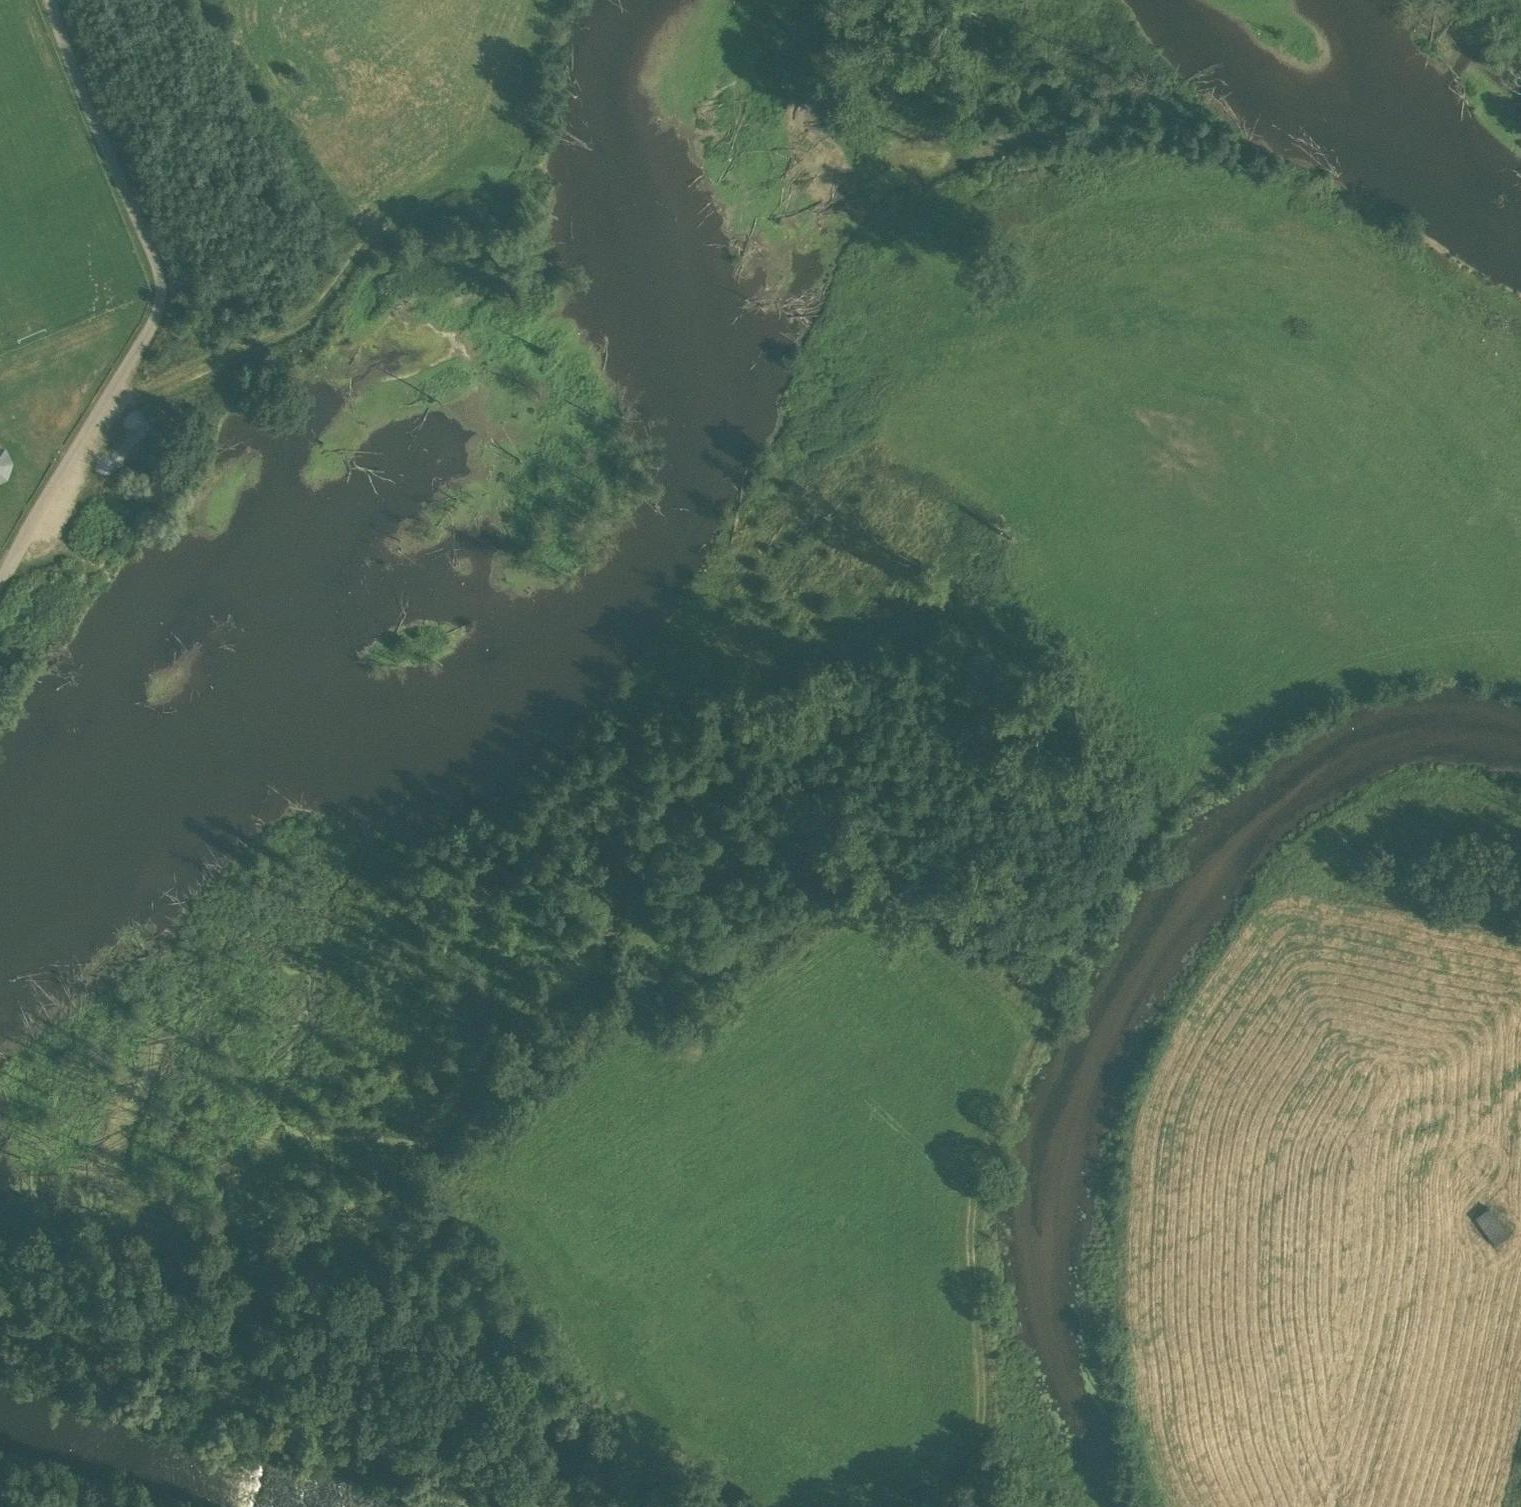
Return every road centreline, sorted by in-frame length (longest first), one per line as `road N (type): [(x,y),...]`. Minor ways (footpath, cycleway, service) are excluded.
road 1 (track): [(916,1506),(963,1467),(981,1436),(972,1243),(977,1189),(997,1126),(1067,952),(1142,835),(1181,798),(1328,695),(1421,672),(1512,675)]
road 2 (track): [(49,0),(162,292),(157,317),(0,584)]
road 3 (track): [(0,1321),(116,1350),(558,1506)]

